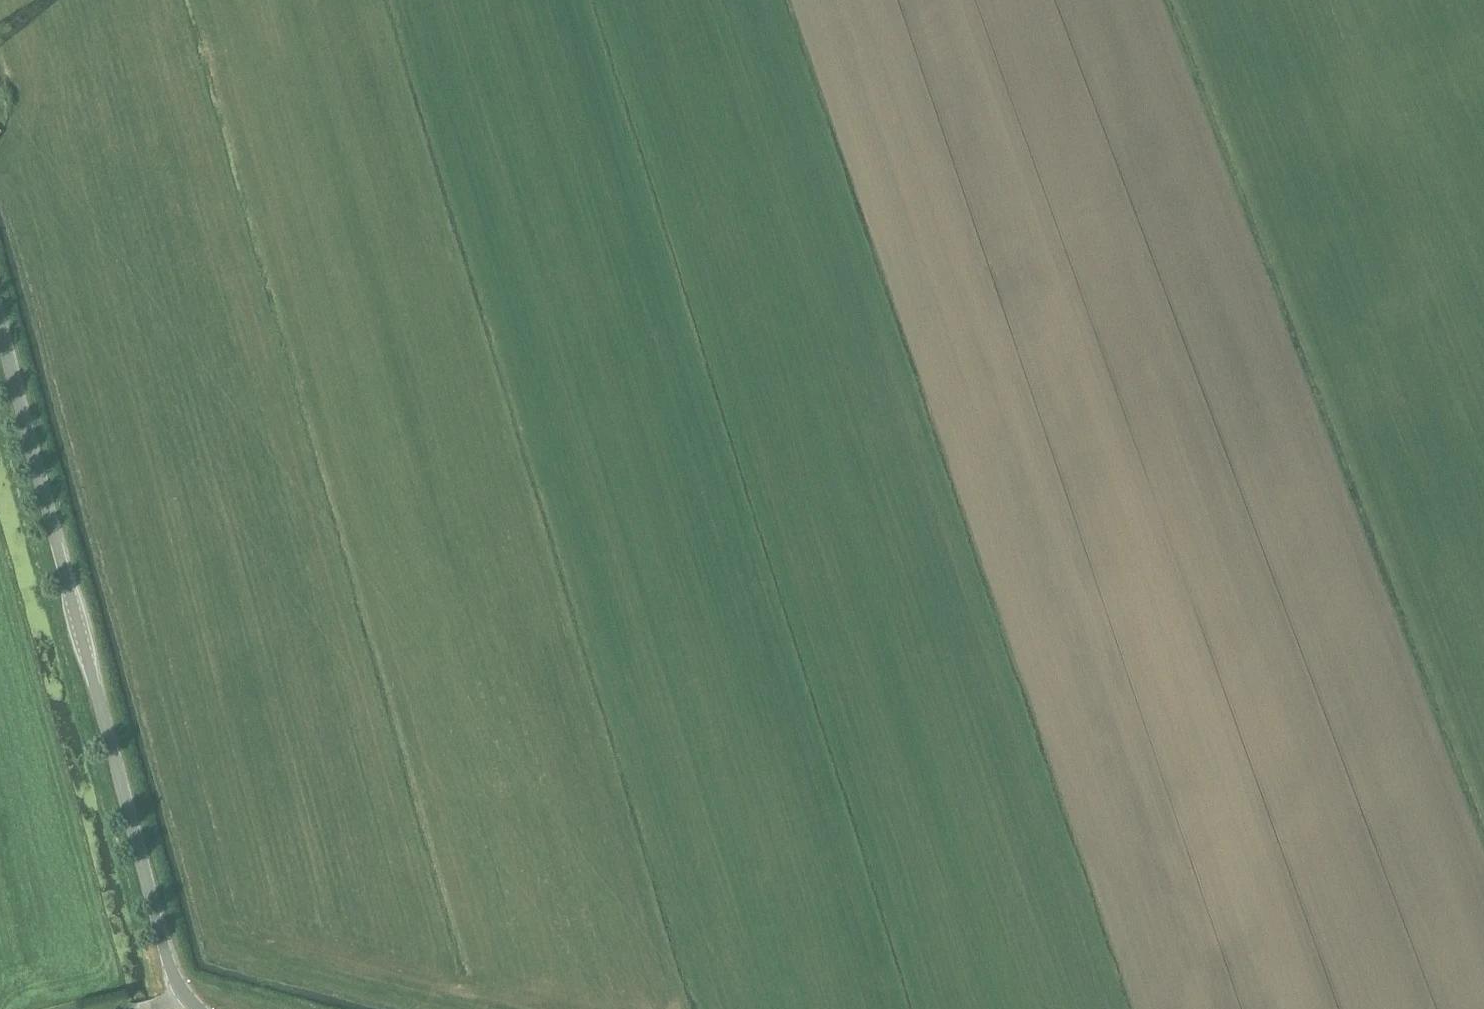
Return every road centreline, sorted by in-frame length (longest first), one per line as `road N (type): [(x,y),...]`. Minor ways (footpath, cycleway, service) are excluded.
road 1 (unclassified): [(0,326),(170,954),(203,1008)]

